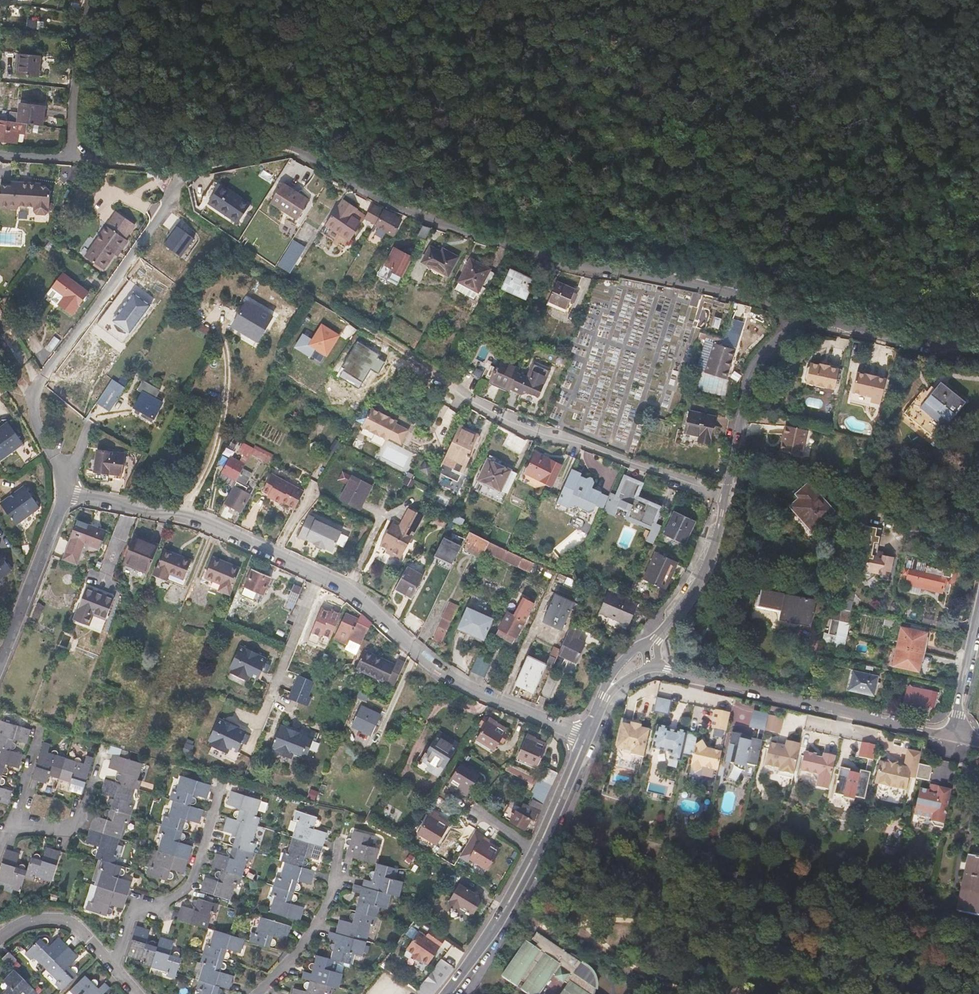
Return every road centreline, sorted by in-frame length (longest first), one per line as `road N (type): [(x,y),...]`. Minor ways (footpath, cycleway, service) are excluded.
road 1 (residential): [(180,166),(295,153),(439,222),(569,263),(796,309),(805,321)]
road 2 (residential): [(68,491),(197,519),(332,579),(465,684),(585,740)]
road 3 (residential): [(180,166),(170,201),(29,397),(39,439),(68,491)]
road 4 (residential): [(726,496),(513,420),(447,385)]
road 5 (secondary): [(659,668),(952,736)]
road 6 (residential): [(113,965),(135,904),(164,904),(191,885),(225,782)]
road 7 (residential): [(0,154),(68,158),(89,0)]
road 8 (secondary): [(805,321),(776,338),(750,378),(726,496)]
road 9 (secondary): [(501,916),(542,846),(585,740)]
road 10 (secondary): [(585,740),(501,916)]
road 11 (residential): [(0,659),(68,491)]
road 12 (residential): [(341,841),(329,904),(301,950),(257,993)]
road 13 (secondary): [(978,345),(805,321)]
road 14 (secondary): [(726,496),(700,578),(657,639)]
road 15 (residential): [(103,749),(75,827),(12,820)]
road 16 (residential): [(113,965),(72,923),(21,923),(0,936)]
road 17 (secondary): [(952,736),(978,612)]

